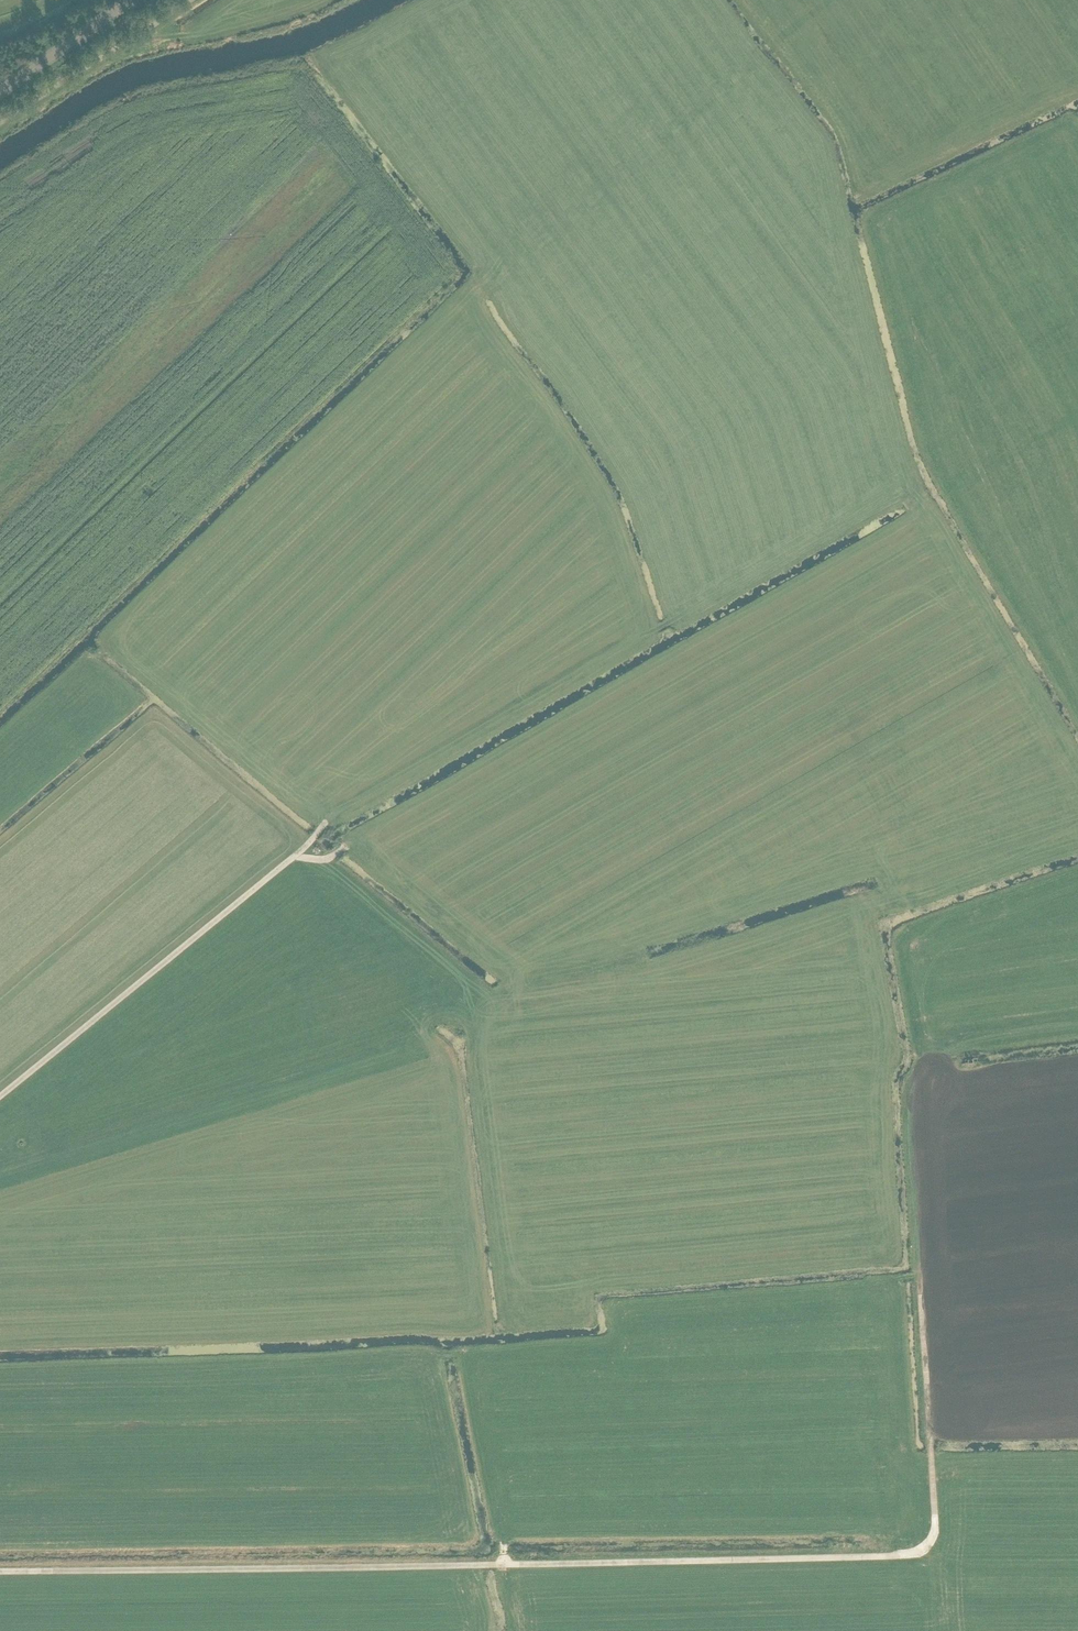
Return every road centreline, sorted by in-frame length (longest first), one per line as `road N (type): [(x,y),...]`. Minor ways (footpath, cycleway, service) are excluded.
road 1 (track): [(0,1571),(917,1553),(936,1522),(919,1297)]
road 2 (secondary): [(0,96),(135,0)]

